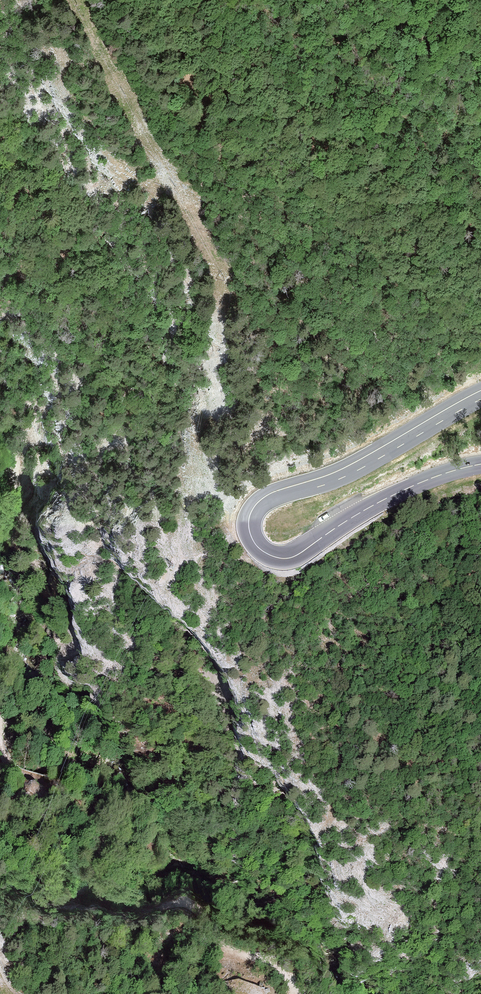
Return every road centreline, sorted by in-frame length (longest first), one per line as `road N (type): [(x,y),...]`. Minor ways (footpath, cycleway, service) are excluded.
road 1 (secondary): [(480,465),(368,507),(299,555),(266,555),(250,534),(256,504),(271,495),(357,462),(480,392)]
road 2 (track): [(0,743),(20,772),(72,796),(94,835),(94,874),(103,897),(133,910),(184,903),(219,945),(247,958)]
road 3 (track): [(247,158),(480,195)]

